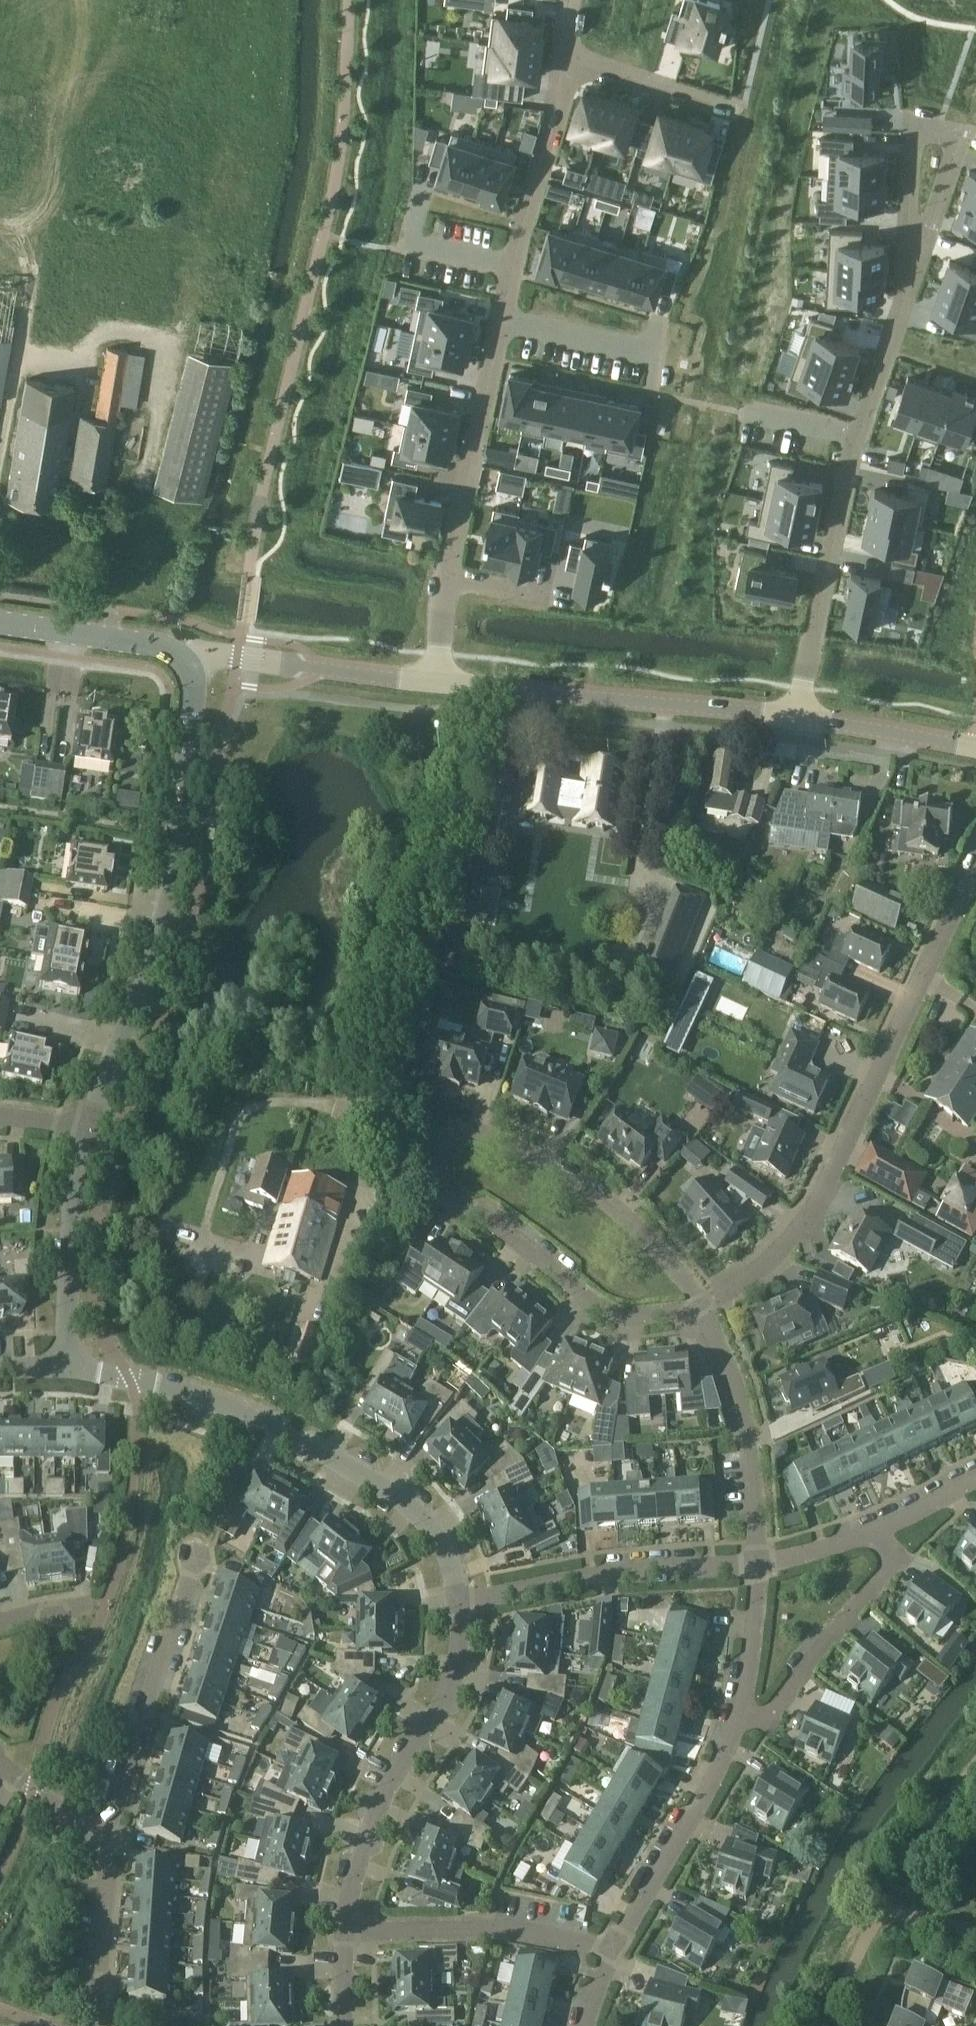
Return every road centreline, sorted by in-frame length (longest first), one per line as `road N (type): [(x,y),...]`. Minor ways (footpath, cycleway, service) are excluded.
road 1 (residential): [(699,1307),(639,1224),(560,1167),(467,1127),(434,1140),(428,1162),(437,1193),(598,1309),(658,1318)]
road 2 (residential): [(445,683),(458,552),(512,264),(566,64)]
road 3 (residential): [(699,1307),(759,1269),(800,1220),(975,854)]
road 4 (residential): [(456,1598),(448,1554),(426,1527),(331,1453),(221,1398),(64,1370)]
road 5 (residential): [(797,716),(857,442),(919,259)]
road 6 (residential): [(91,1125),(165,913),(195,693),(191,668)]
road 7 (residential): [(339,1928),(344,1883),(372,1808),(440,1705),(456,1598)]
road 8 (tertiary): [(445,683),(797,716)]
road 9 (residential): [(456,1598),(756,1561)]
road 10 (residential): [(107,1837),(188,1568)]
road 11 (residential): [(607,1946),(492,1928),(339,1928)]
road 12 (residential): [(607,1946),(735,1709)]
road 13 (residential): [(756,1561),(740,1400),(699,1307)]
road 14 (residential): [(64,1370),(72,1233),(91,1125)]
road 15 (tertiary): [(237,658),(445,683)]
road 16 (residential): [(735,1709),(760,1714),(861,1598),(874,1571)]
road 17 (tertiary): [(191,668),(162,646),(0,622)]
road 18 (residential): [(566,64),(735,113),(744,104)]
road 19 (tertiary): [(797,716),(975,749)]
road 20 (residential): [(919,259),(953,142),(910,134)]
road 21 (residential): [(99,1997),(107,1837)]
road 22 (residential): [(735,1709),(756,1561)]
road 23 (residential): [(852,1536),(975,1483)]
road 24 (residential): [(107,1837),(77,1826),(0,1763)]
road 25 (residential): [(910,134),(919,259)]

